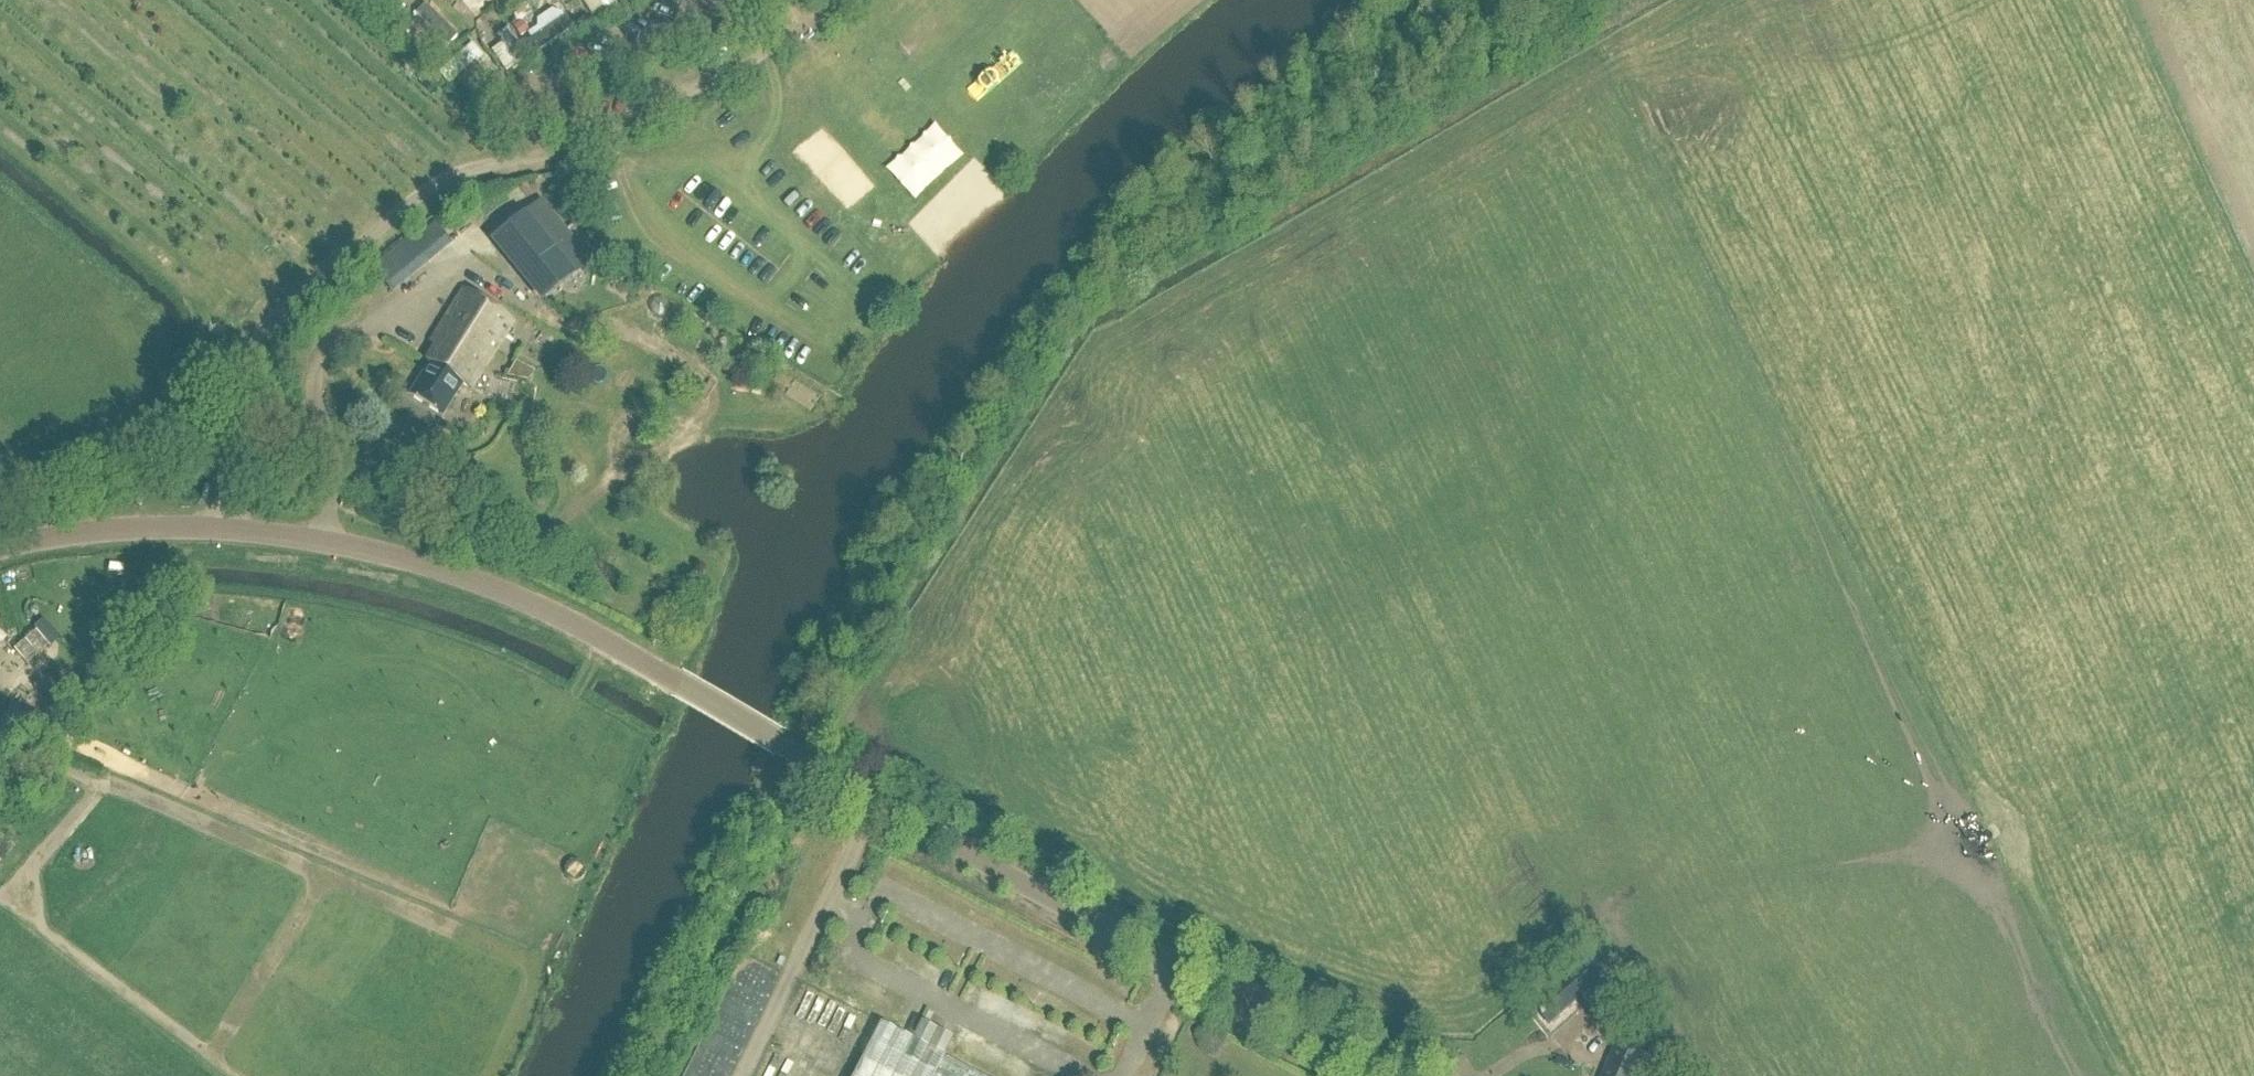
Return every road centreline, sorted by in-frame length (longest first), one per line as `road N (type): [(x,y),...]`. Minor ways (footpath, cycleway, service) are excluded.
road 1 (tertiary): [(1383,1075),(1023,886),(554,615),(380,553),(220,530)]
road 2 (unclassified): [(220,530),(249,420),(256,352),(271,325),(429,191),(469,171),(583,148),(788,34)]
road 3 (tertiary): [(0,549),(106,532),(220,530)]

